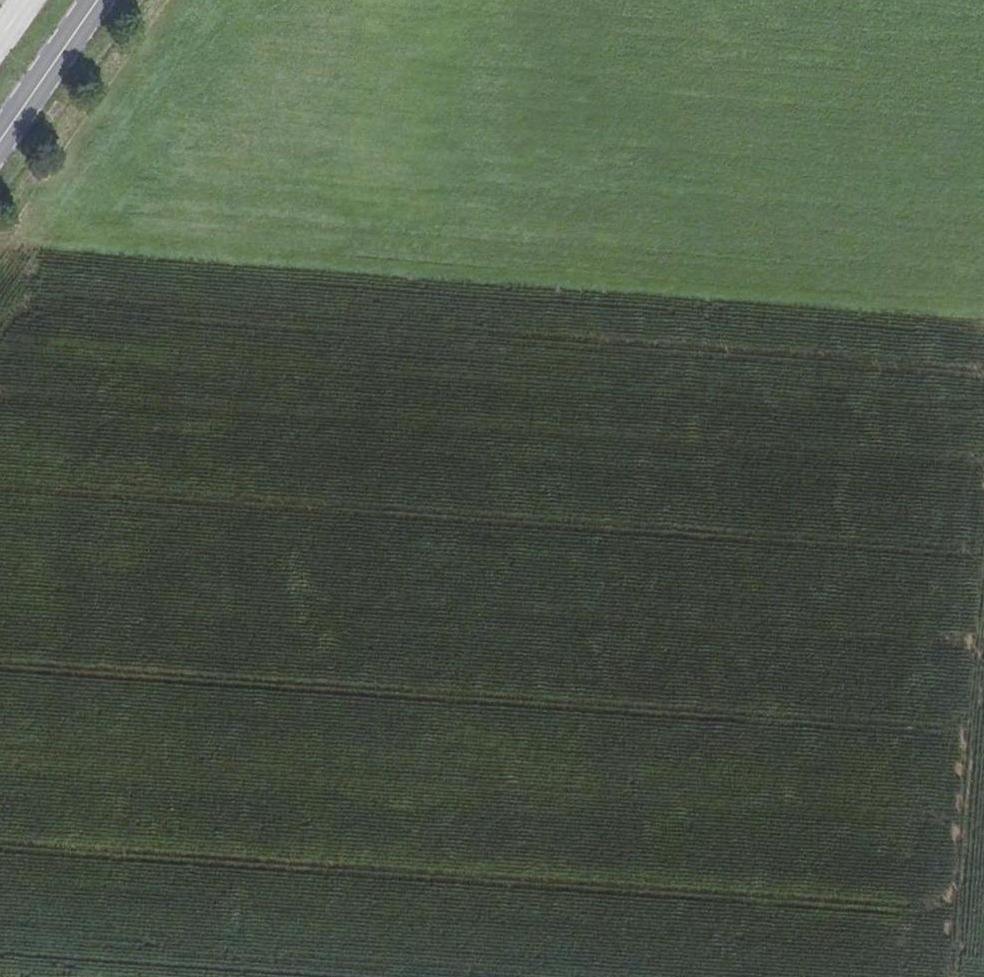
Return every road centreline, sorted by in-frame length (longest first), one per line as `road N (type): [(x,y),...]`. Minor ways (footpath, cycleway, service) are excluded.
road 1 (primary): [(0,144),(100,0)]

